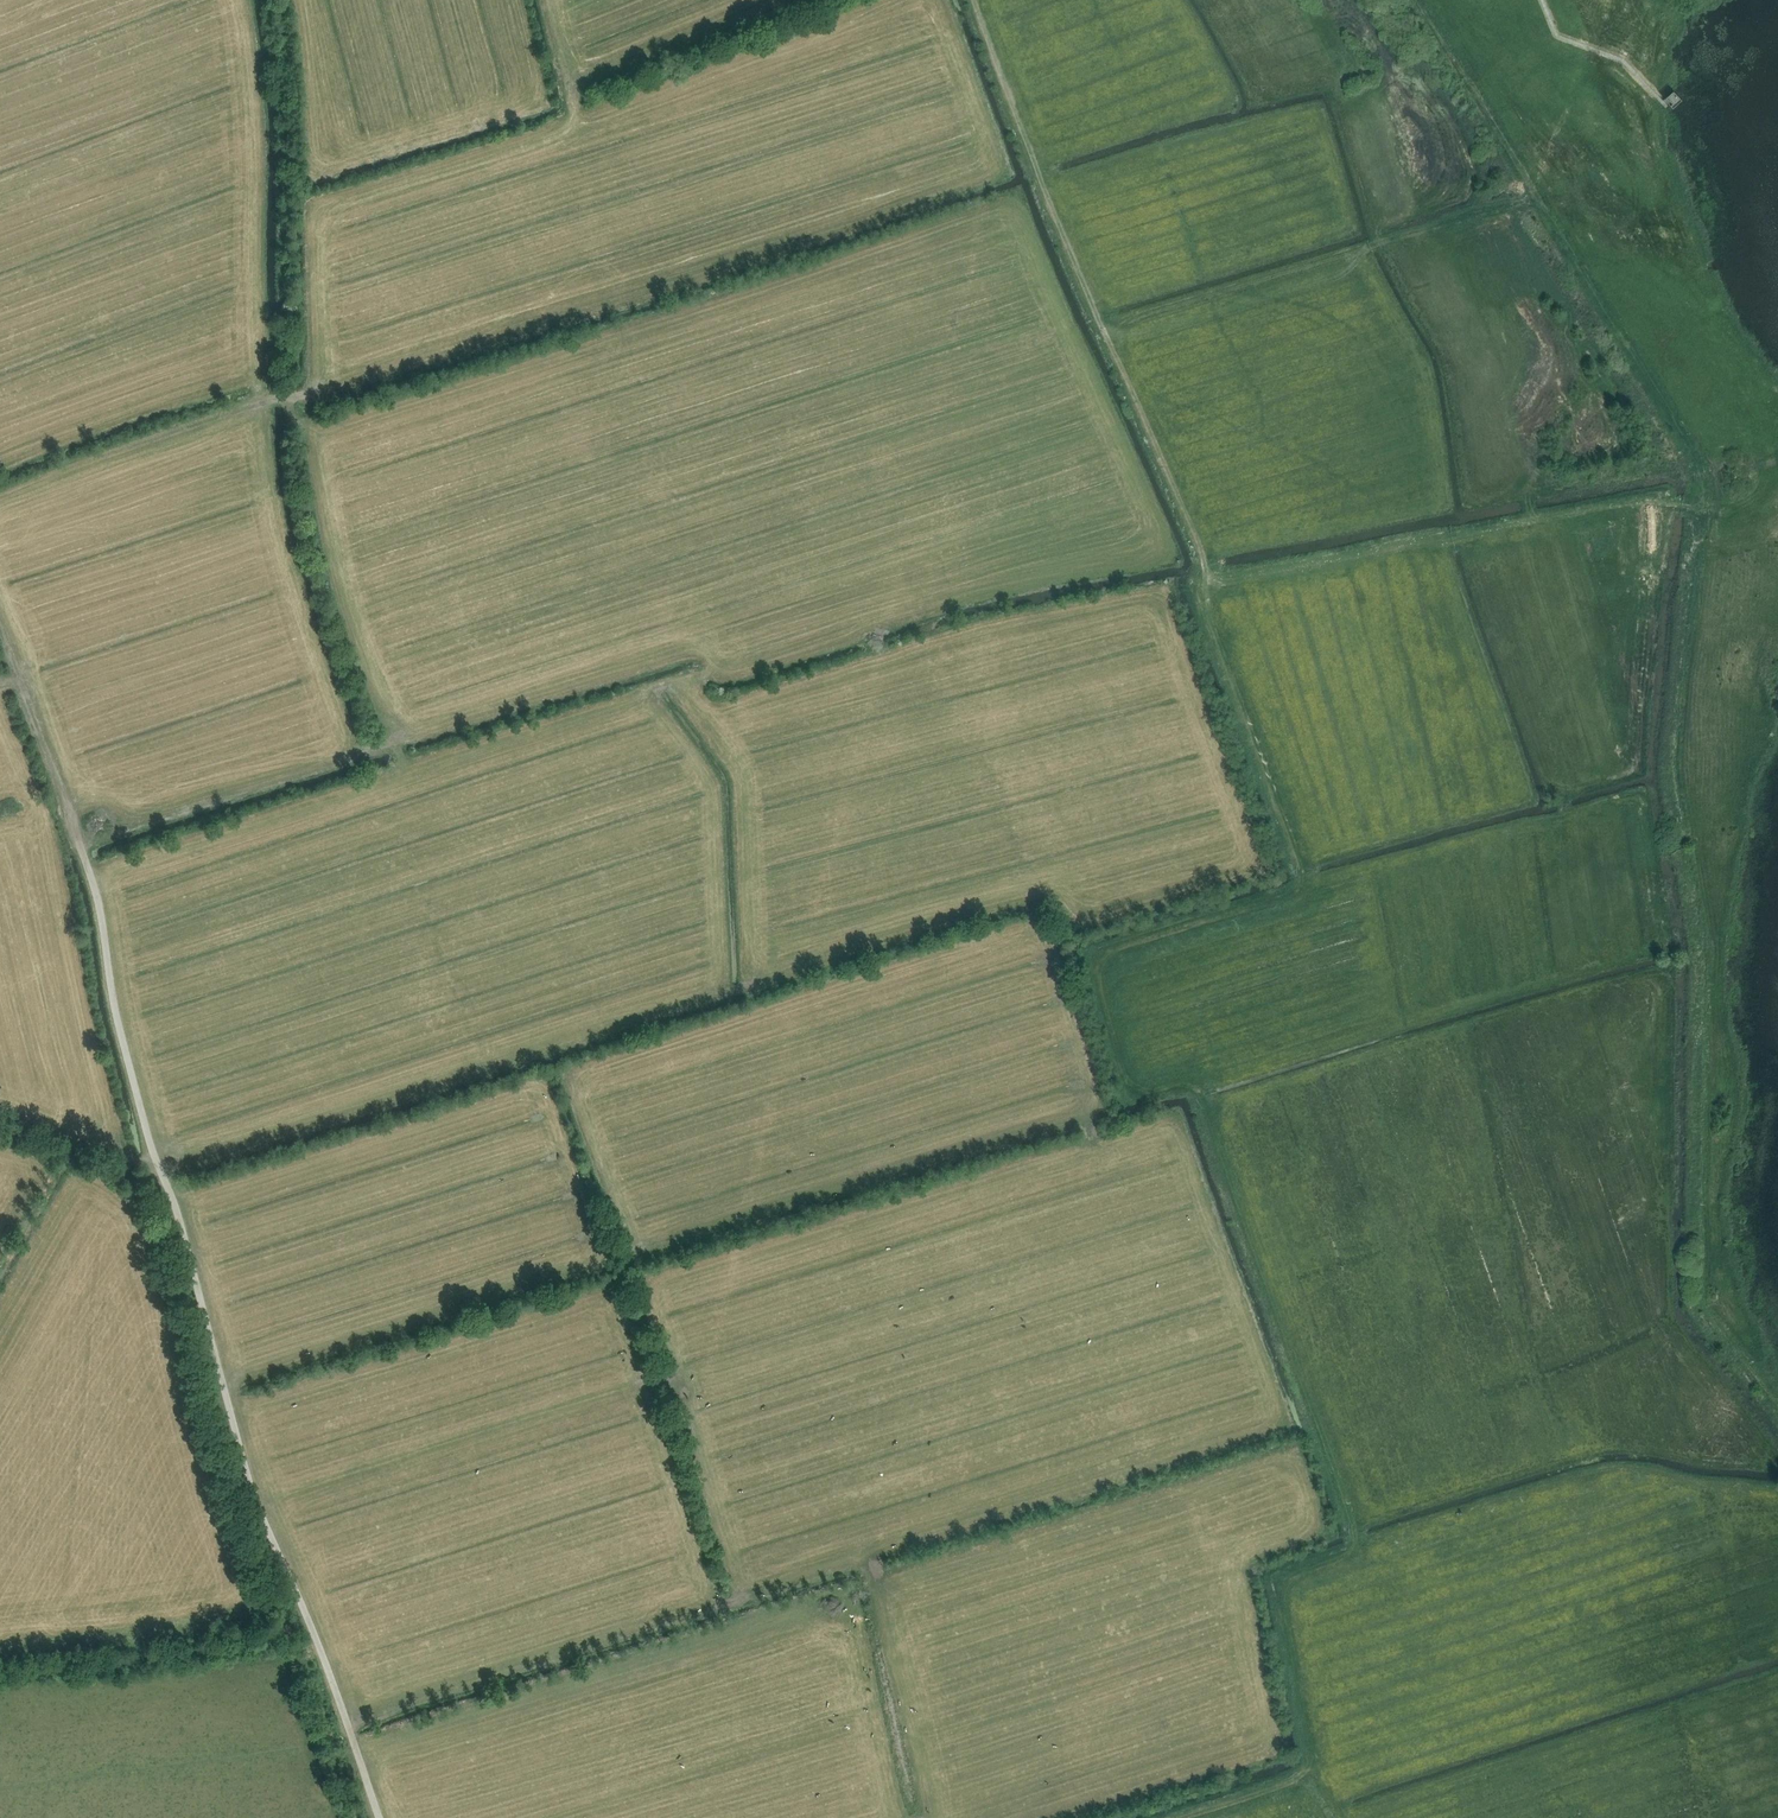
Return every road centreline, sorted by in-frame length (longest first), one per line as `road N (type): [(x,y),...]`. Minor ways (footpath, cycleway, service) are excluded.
road 1 (track): [(974,0),(1077,270),(1201,550),(1212,630),(1303,883),(1289,896),(1106,949),(1093,965),(1135,1086),(1193,1083),(1203,1100),(1352,1542),(1281,1580),(1307,1768),(1175,1817)]
road 2 (track): [(0,1125),(112,1156),(133,1169),(277,1626),(168,1653),(0,1674)]
road 3 (track): [(1204,583),(1651,498),(1673,503)]

